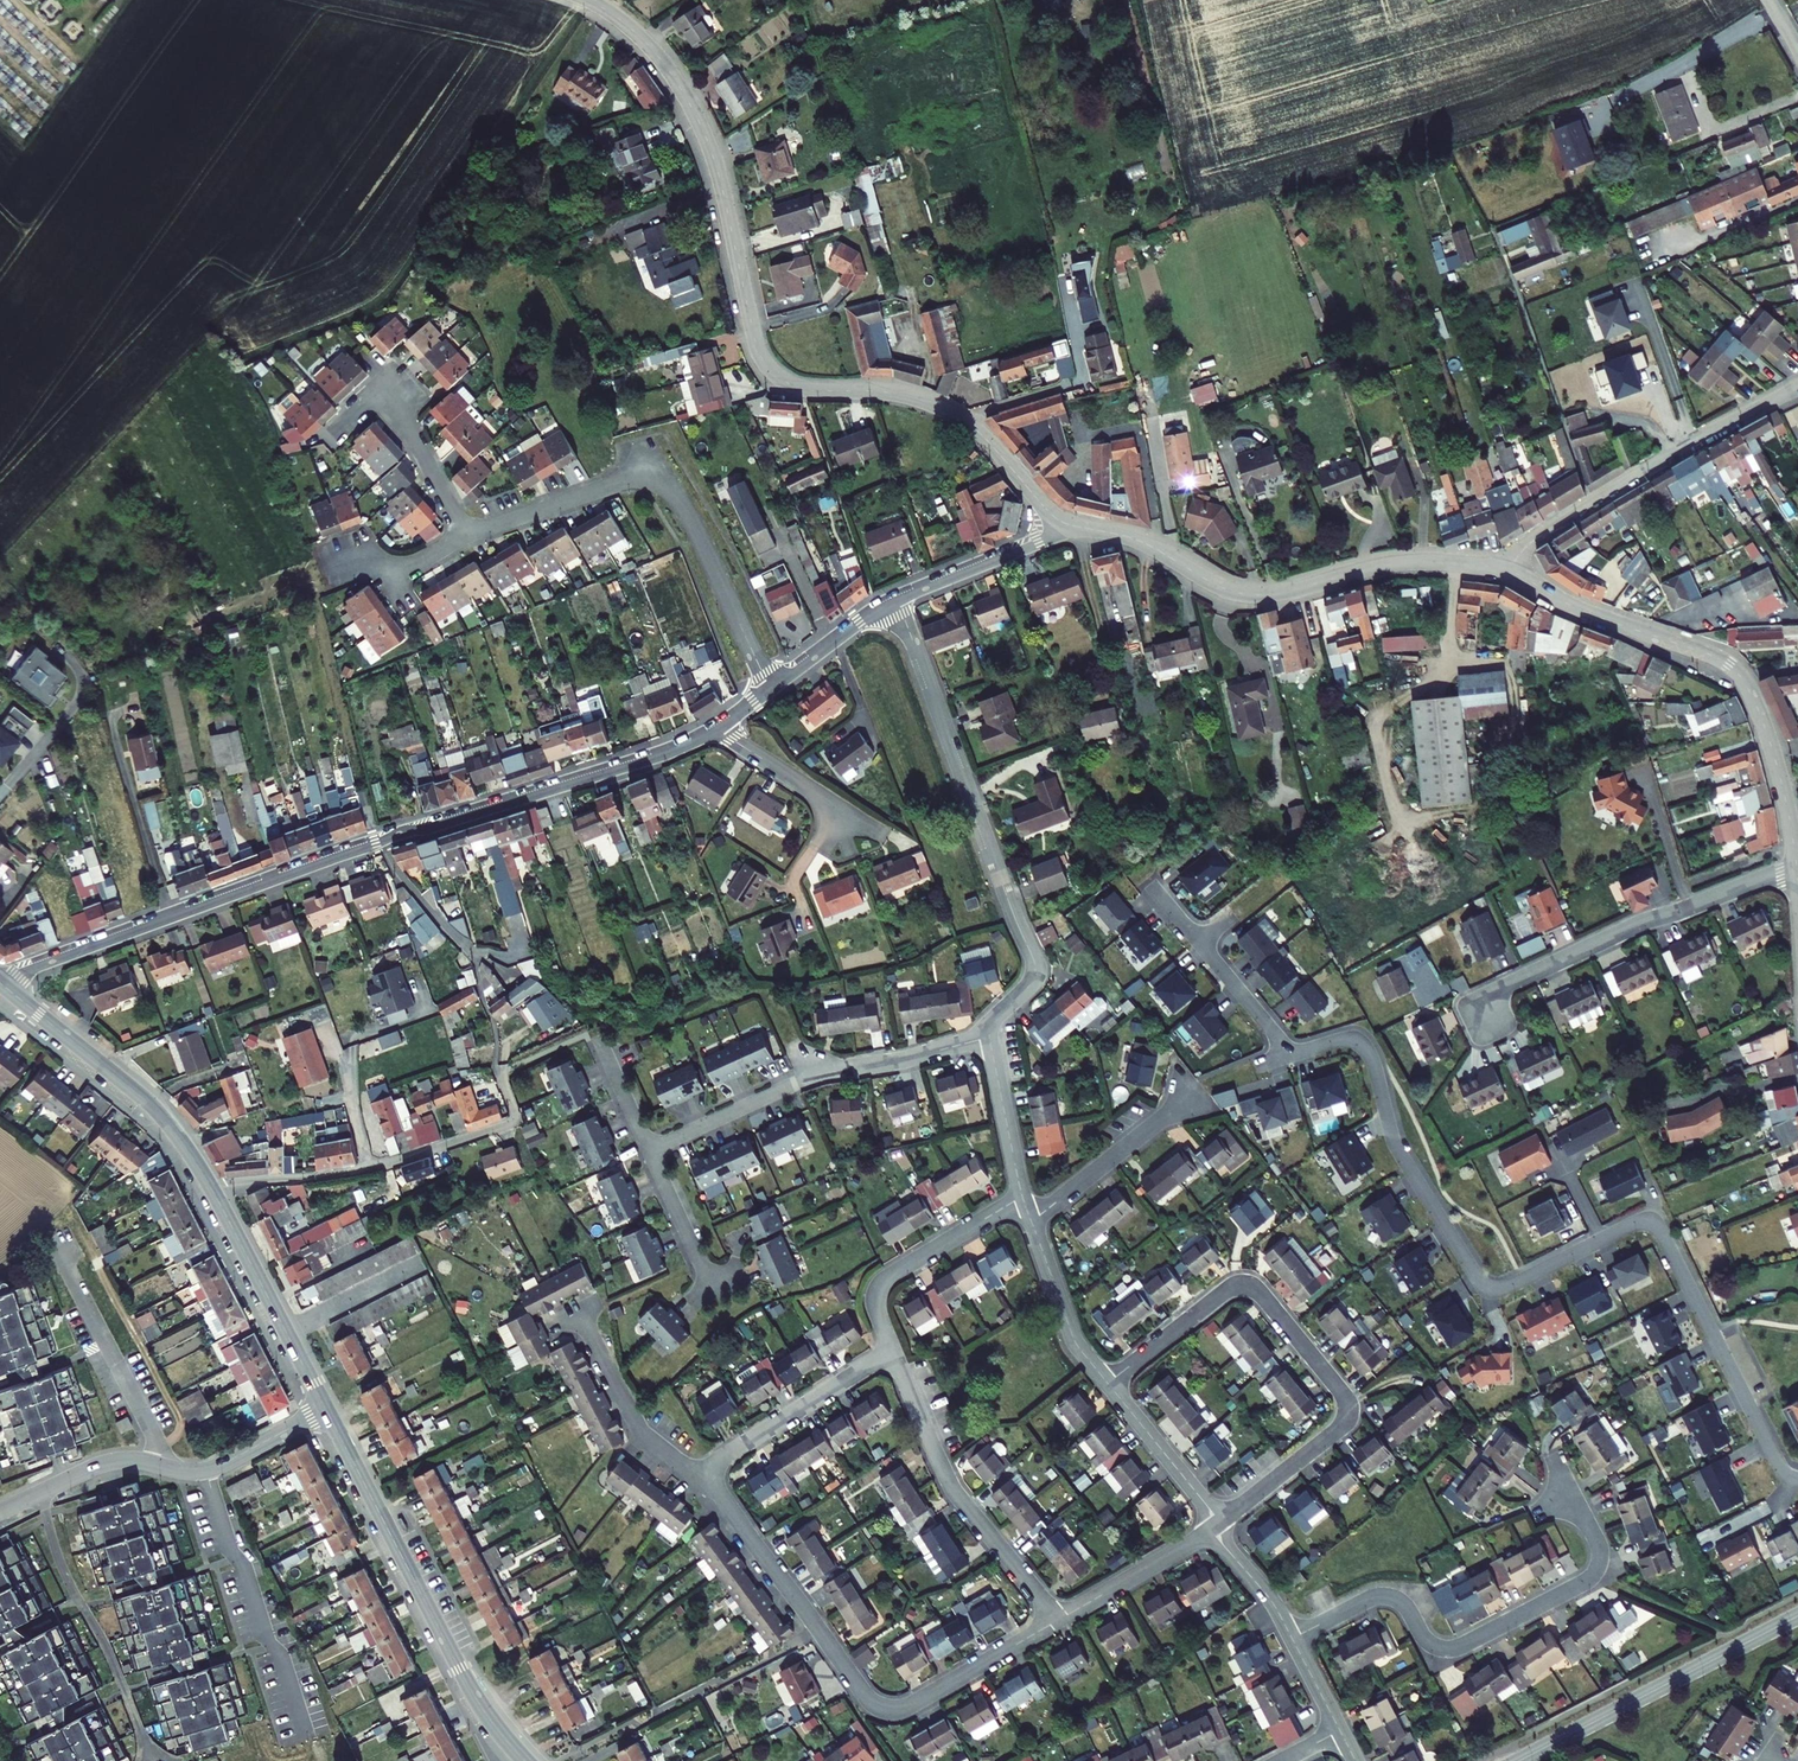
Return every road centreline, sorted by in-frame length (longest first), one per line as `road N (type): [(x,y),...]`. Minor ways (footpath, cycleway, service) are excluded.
road 1 (residential): [(1797,1481),(1779,1463),(1655,1223),(1637,1223),(1504,1290),(1484,1288),(1397,1149),(1365,1045),(1347,1039),(1293,1055),(1199,942)]
road 2 (residential): [(589,0),(653,51),(699,122),(766,365),(807,389),(889,392),(949,411),(1065,523)]
road 3 (residential): [(717,729),(54,962),(8,990)]
road 4 (tertiary): [(8,990),(172,1130),(215,1193),(326,1411)]
road 5 (residential): [(1108,1384),(1230,1289),(1262,1294),(1343,1395),(1346,1420),(1221,1522)]
road 6 (residential): [(704,1470),(869,1698),(884,1707),(908,1705),(1059,1620)]
road 7 (residential): [(897,600),(1035,965),(1030,984),(992,1021),(989,1037)]
road 8 (residential): [(1292,1639),(1384,1597),(1405,1603),(1431,1645),(1459,1648),(1588,1581),(1599,1551),(1561,1474)]
road 9 (residential): [(1065,523),(1142,541),(1243,593),(1404,562),(1507,570)]
road 10 (residential): [(1507,570),(1581,610),(1736,669),(1777,764),(1797,868)]
road 11 (residential): [(463,537),(662,469),(770,690)]
road 12 (tertiary): [(326,1411),(469,1688),(524,1760)]
road 13 (residential): [(989,1037),(811,1076),(649,1151)]
road 14 (residential): [(1483,1017),(1512,982),(1649,920),(1797,868)]
road 15 (residential): [(1507,570),(1539,536),(1797,385)]
road 16 (residential): [(892,1351),(952,1488),(1059,1620)]
road 17 (tertiary): [(1519,1760),(1797,1616)]
road 18 (residential): [(39,1493),(62,1568),(112,1661),(150,1760)]
road 19 (residential): [(206,1471),(305,1737)]
road 20 (residential): [(463,537),(388,381),(326,441)]
road 21 (residential): [(892,1351),(875,1306),(884,1277),(1023,1197)]
road 22 (residential): [(704,1470),(892,1351)]
road 23 (residential): [(580,1310),(640,1431),(678,1463),(704,1470)]
road 24 (residential): [(1031,1222),(1195,1096)]
road 25 (residential): [(717,729),(878,832)]
road 26 (residential): [(1065,523),(1042,542),(897,600)]
road 27 (residential): [(1031,1222),(1075,1343),(1108,1384)]
road 28 (residential): [(1108,1384),(1221,1522)]
road 29 (residential): [(1059,1620),(1209,1530)]
road 30 (residential): [(39,1493),(118,1461),(206,1471)]
road 31 (residential): [(989,1037),(1023,1197)]
road 32 (residential): [(897,600),(770,690)]
road 33 (residential): [(709,1284),(649,1151)]
road 34 (residential): [(331,566),(410,564),(463,537)]
road 35 (residential): [(1209,1530),(1270,1599),(1292,1639)]
road 36 (residential): [(206,1471),(326,1411)]

